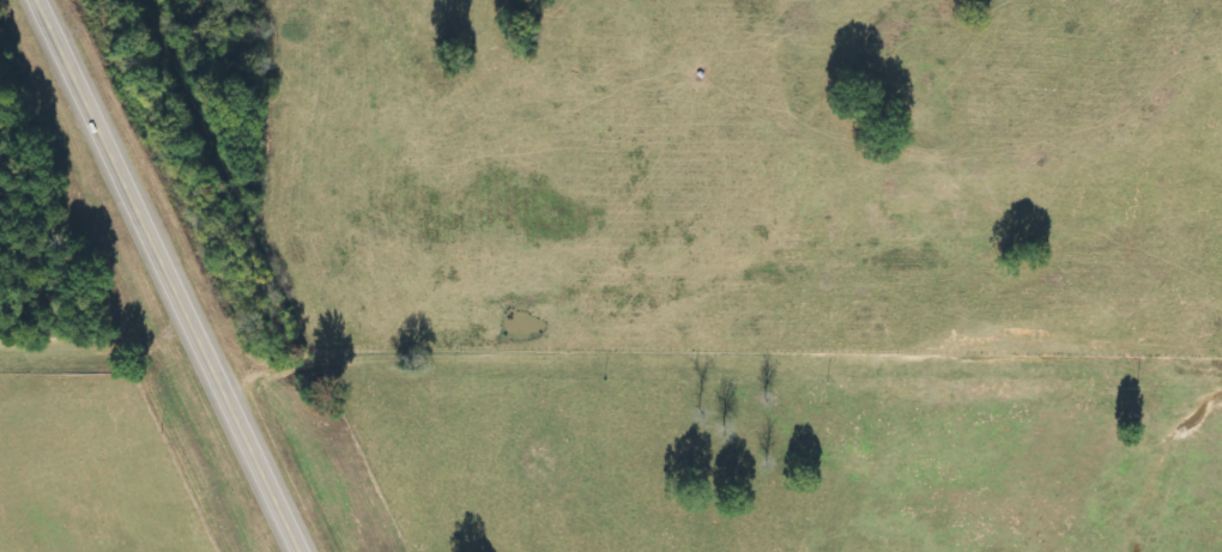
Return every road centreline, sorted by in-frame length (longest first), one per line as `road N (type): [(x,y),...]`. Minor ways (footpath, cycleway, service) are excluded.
road 1 (residential): [(224,390),(297,346),(1221,360)]
road 2 (primary): [(36,0),(301,551)]

